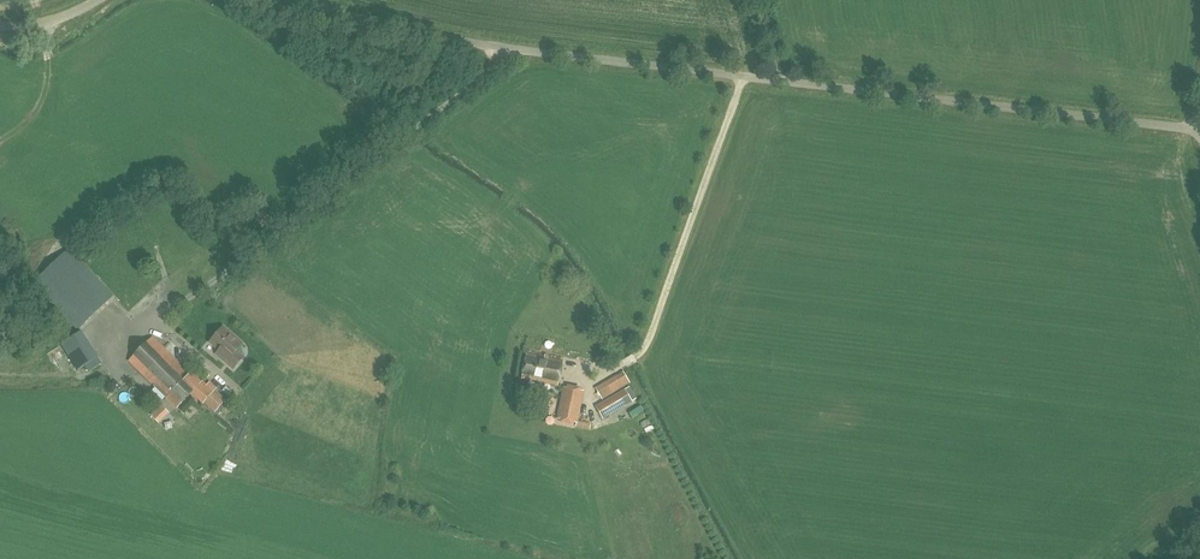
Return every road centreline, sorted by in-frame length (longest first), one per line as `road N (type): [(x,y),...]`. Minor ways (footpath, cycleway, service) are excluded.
road 1 (unclassified): [(1199,129),(520,49),(292,0)]
road 2 (track): [(53,59),(103,191),(94,219),(30,269)]

